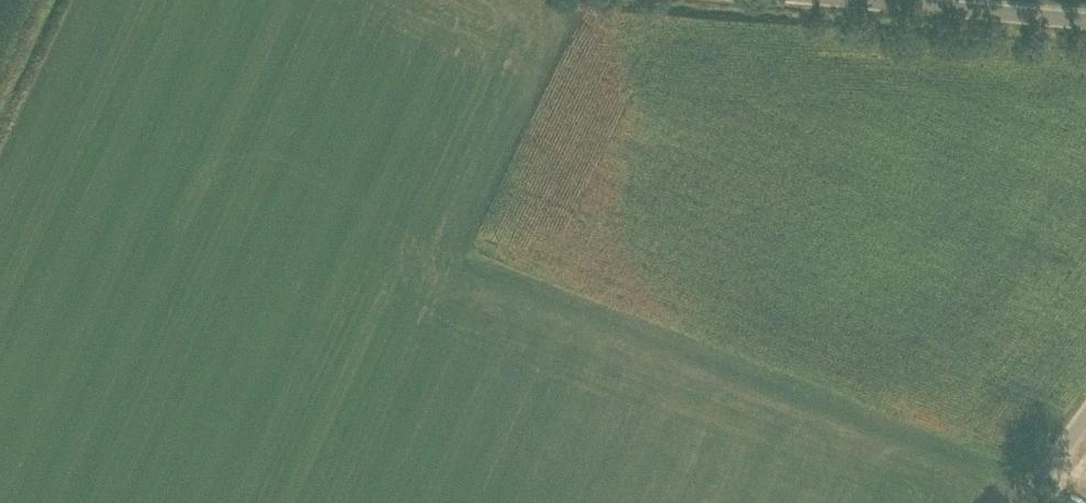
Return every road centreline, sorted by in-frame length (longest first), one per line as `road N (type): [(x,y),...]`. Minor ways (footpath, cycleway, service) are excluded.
road 1 (unclassified): [(1085,23),(795,0)]

